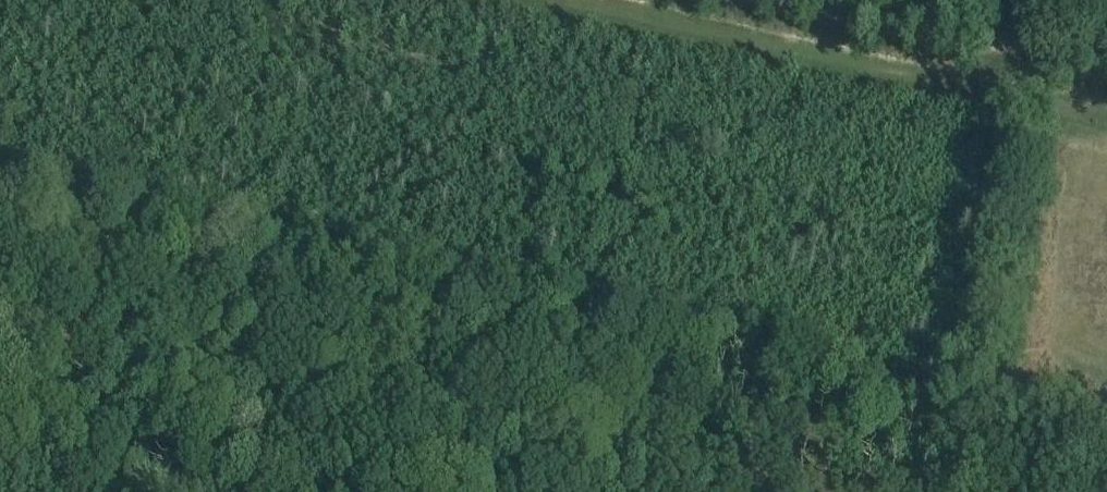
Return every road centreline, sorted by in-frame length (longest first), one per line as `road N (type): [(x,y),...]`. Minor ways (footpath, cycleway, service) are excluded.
road 1 (track): [(1106,50),(974,37),(813,0)]

